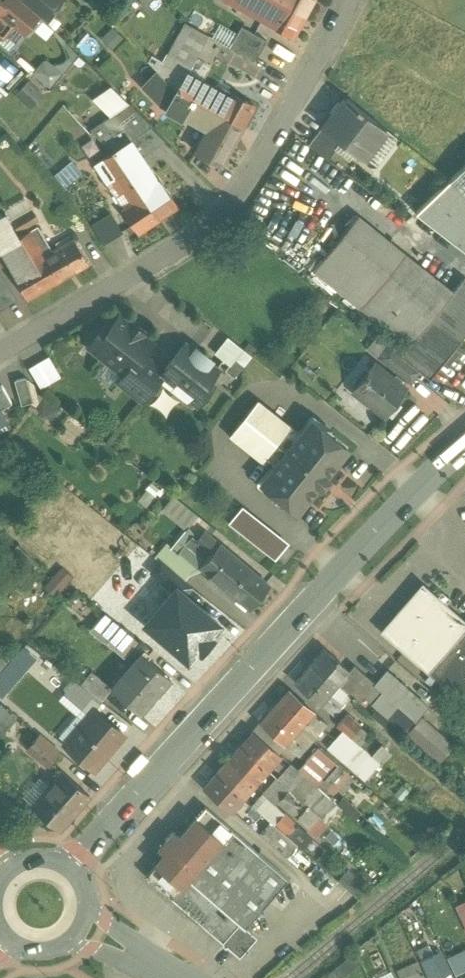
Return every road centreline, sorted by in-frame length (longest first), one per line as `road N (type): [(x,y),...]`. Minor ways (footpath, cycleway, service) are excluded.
road 1 (secondary): [(464,446),(72,869)]
road 2 (residential): [(0,334),(211,208),(258,146),(337,0)]

